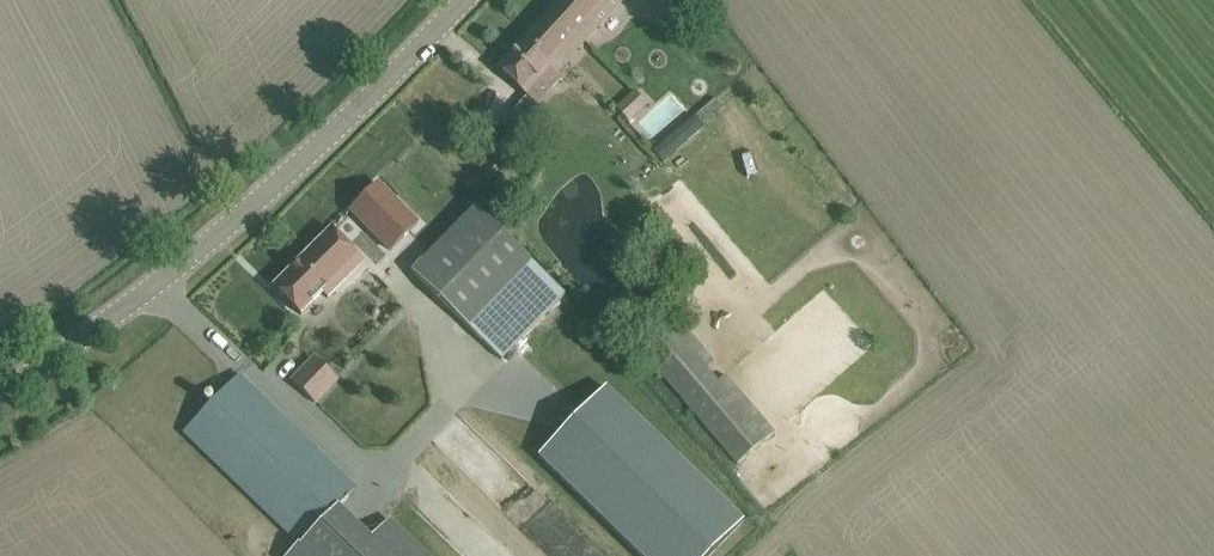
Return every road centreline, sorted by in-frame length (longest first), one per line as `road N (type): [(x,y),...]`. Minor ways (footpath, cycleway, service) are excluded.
road 1 (tertiary): [(0,391),(152,289),(310,159),(471,0)]

